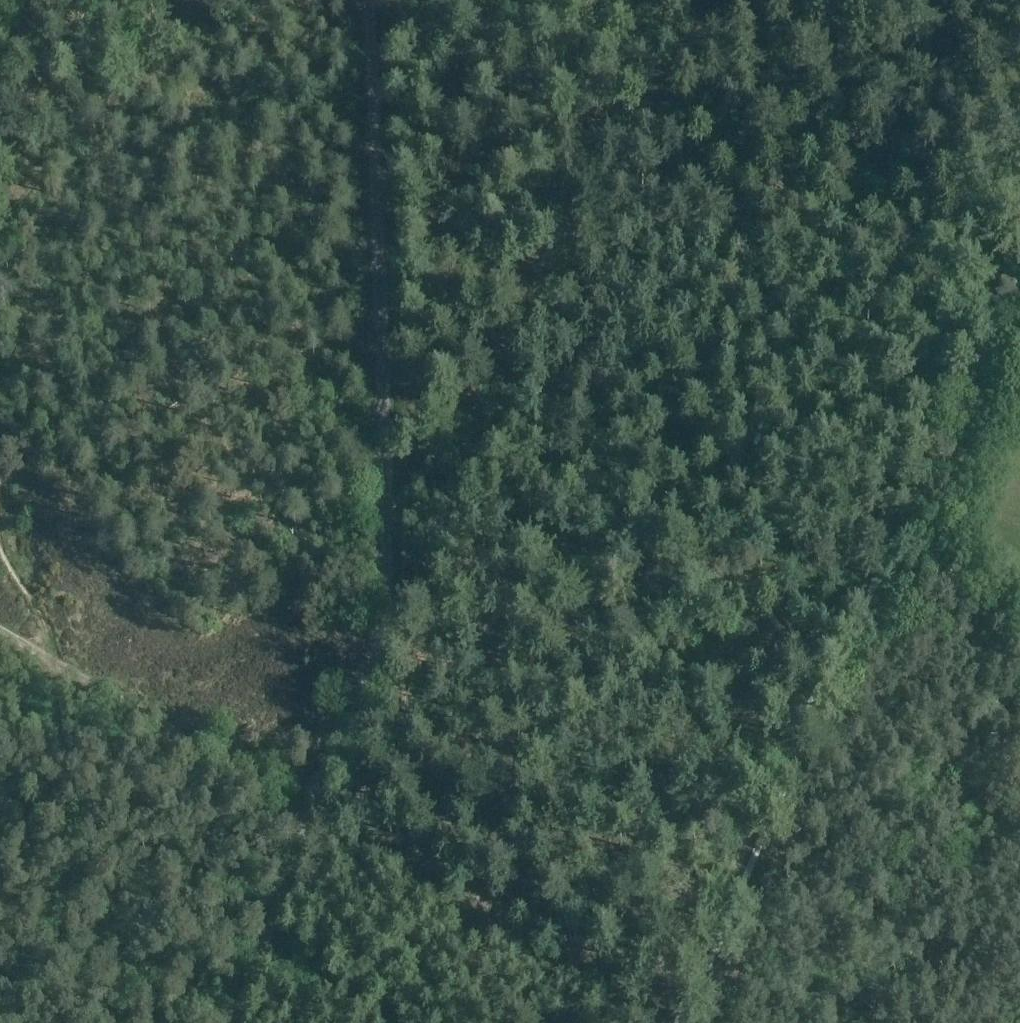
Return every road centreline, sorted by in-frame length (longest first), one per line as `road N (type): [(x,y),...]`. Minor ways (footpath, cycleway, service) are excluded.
road 1 (track): [(383,526),(716,0)]
road 2 (track): [(383,526),(366,0)]
road 3 (track): [(235,1022),(373,668),(383,623),(383,526)]
road 4 (track): [(928,554),(876,633),(835,719),(715,1022)]
road 5 (track): [(928,554),(1019,324)]
road 6 (track): [(1019,655),(904,599)]

